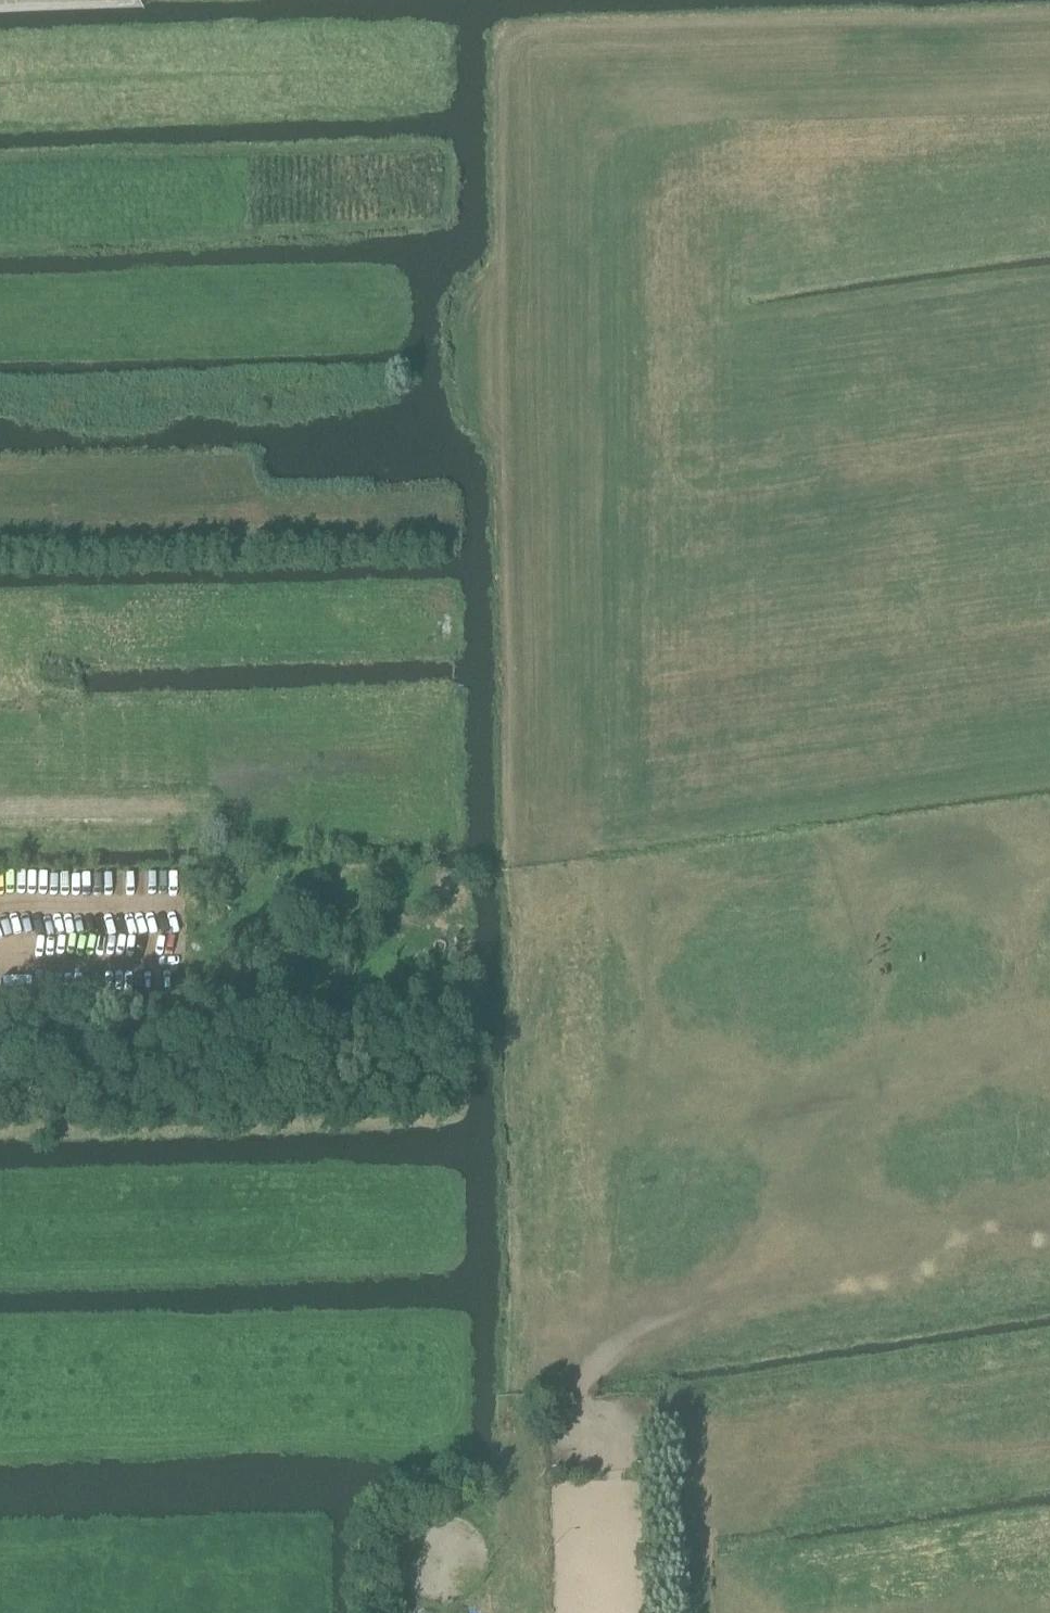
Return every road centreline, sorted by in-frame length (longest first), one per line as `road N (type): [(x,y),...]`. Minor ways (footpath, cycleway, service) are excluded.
road 1 (track): [(0,811),(225,811)]

